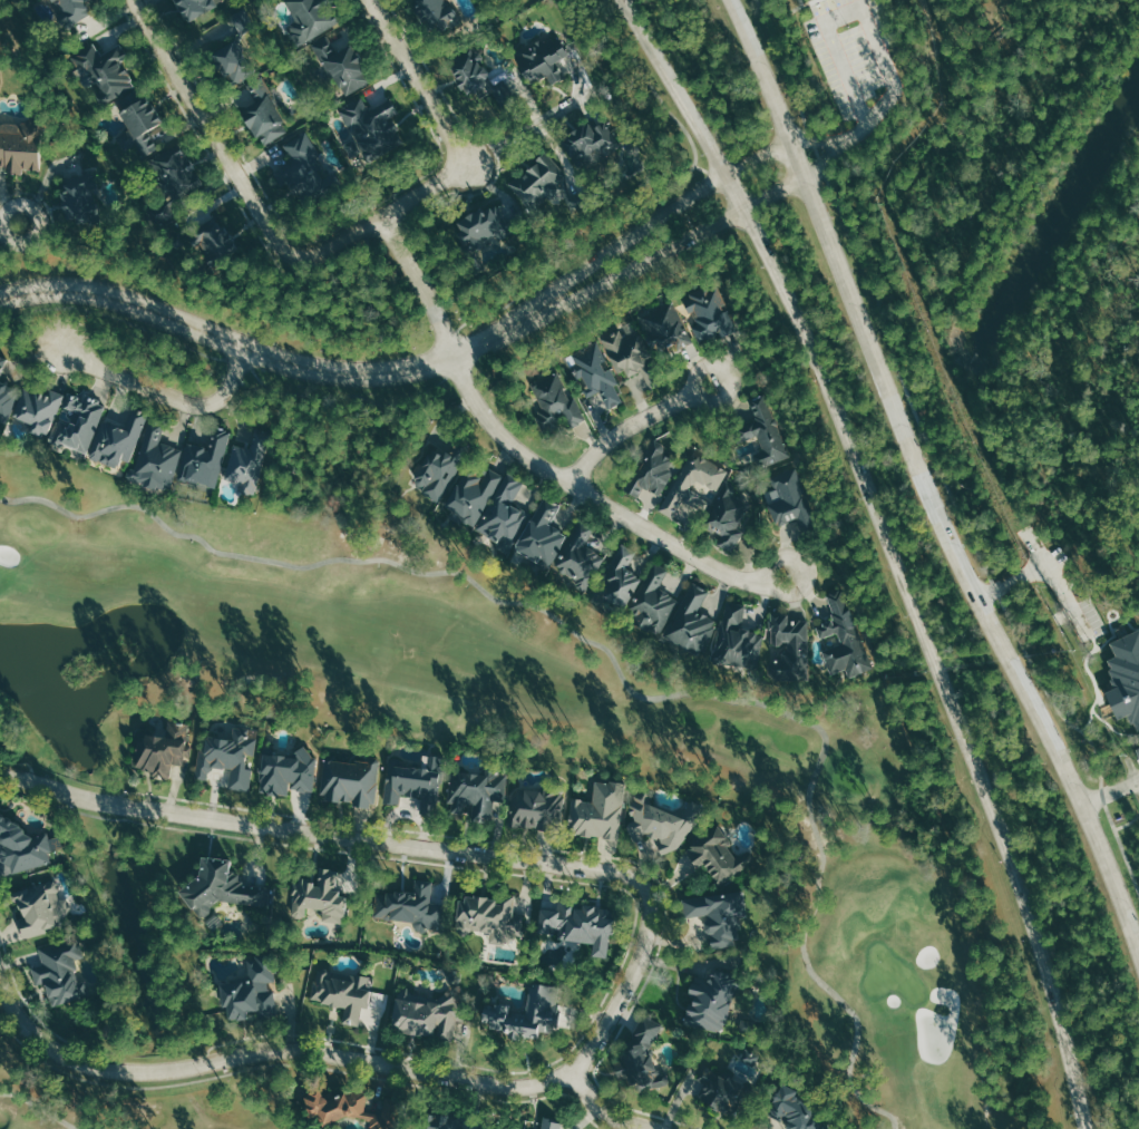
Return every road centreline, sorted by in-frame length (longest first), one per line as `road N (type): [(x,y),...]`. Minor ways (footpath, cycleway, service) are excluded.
road 1 (secondary): [(623,0),(743,208),(861,474),(1025,906),(1083,1128)]
road 2 (secondary): [(1138,958),(1081,805),(915,465),(792,139),(731,0)]
road 3 (residential): [(0,775),(111,802),(636,879),(650,903),(640,958),(573,1071)]
road 4 (residential): [(0,985),(13,1015),(45,1047),(118,1070),(292,1049),(497,1086),(573,1071)]
road 5 (residential): [(379,216),(431,301),(467,389),(524,454),(730,574),(755,581),(788,574)]
road 6 (residential): [(489,337),(417,366),(334,372),(299,367),(99,291),(43,285),(0,296)]
road 7 (residential): [(845,140),(792,139),(726,175),(489,337)]
road 8 (residential): [(489,337),(805,176),(845,140)]
road 9 (residential): [(132,0),(284,250),(314,255),(379,216)]
road 10 (residential): [(379,216),(468,164),(371,0)]
road 11 (residential): [(244,347),(225,391),(189,403),(65,345)]
road 12 (residential): [(572,480),(620,429),(712,381)]

